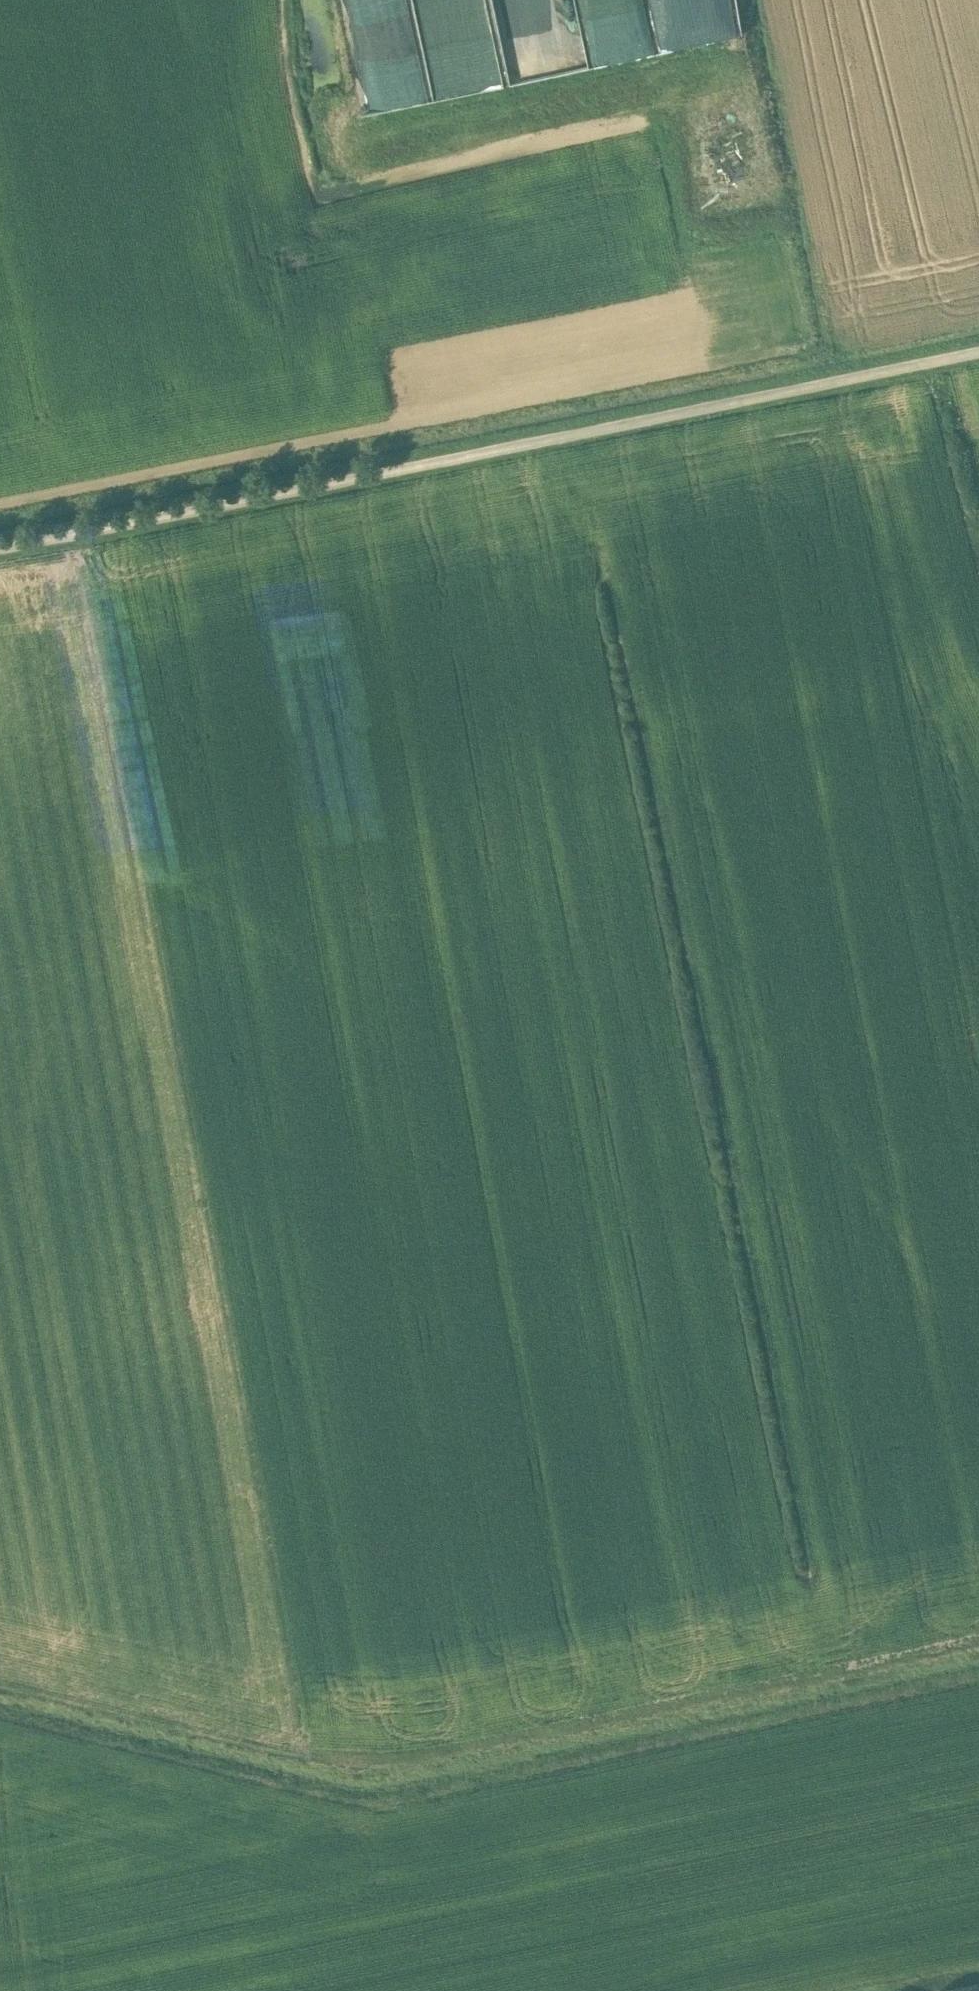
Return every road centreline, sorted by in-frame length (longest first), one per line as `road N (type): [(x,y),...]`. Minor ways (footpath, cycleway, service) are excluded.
road 1 (unclassified): [(978,344),(0,541)]

